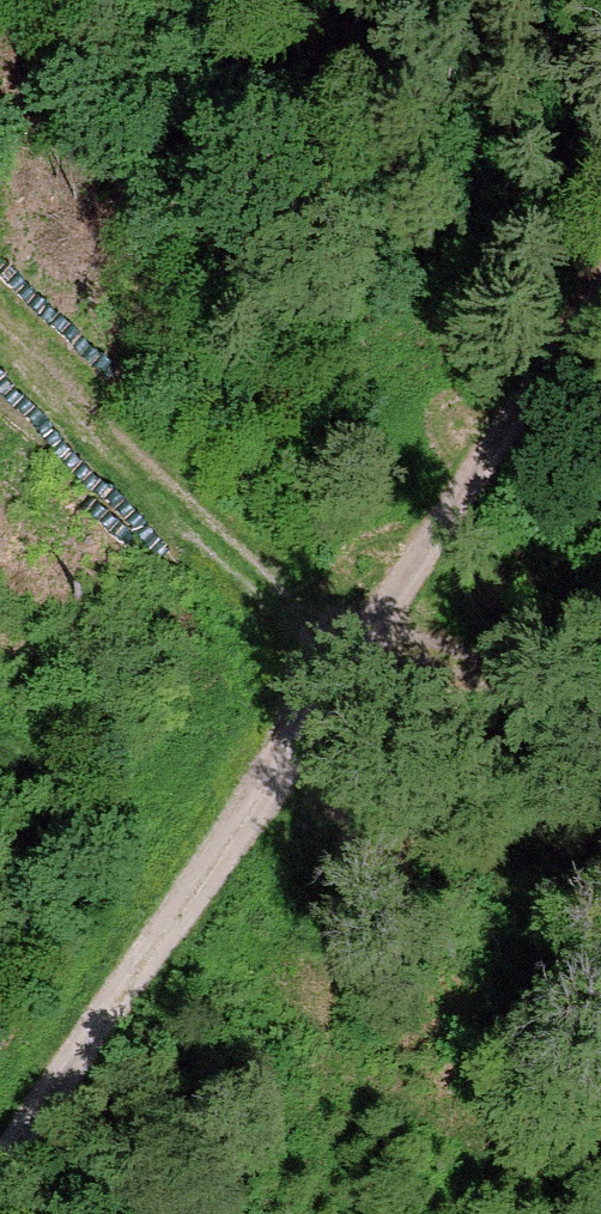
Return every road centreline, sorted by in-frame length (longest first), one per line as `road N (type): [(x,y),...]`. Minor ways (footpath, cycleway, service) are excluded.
road 1 (track): [(600,277),(33,1103)]
road 2 (track): [(0,316),(163,481),(353,628)]
road 3 (track): [(600,703),(384,582)]

